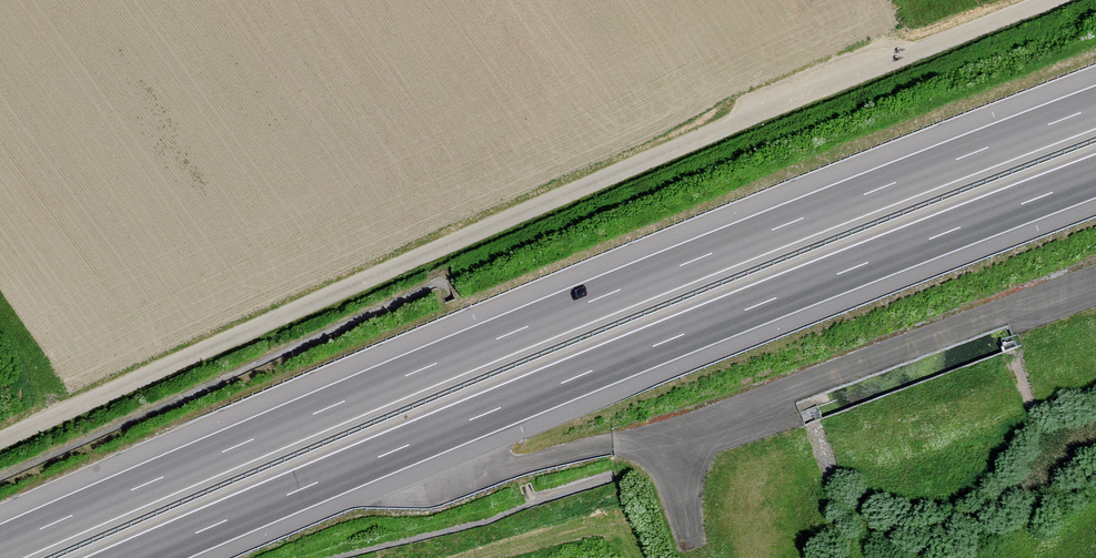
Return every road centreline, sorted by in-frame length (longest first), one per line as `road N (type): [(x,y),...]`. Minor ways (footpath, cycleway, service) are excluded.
road 1 (motorway): [(1095,107),(619,290),(0,547)]
road 2 (track): [(0,441),(515,215),(1051,0)]
road 3 (motorway): [(137,557),(641,351),(1095,176)]

